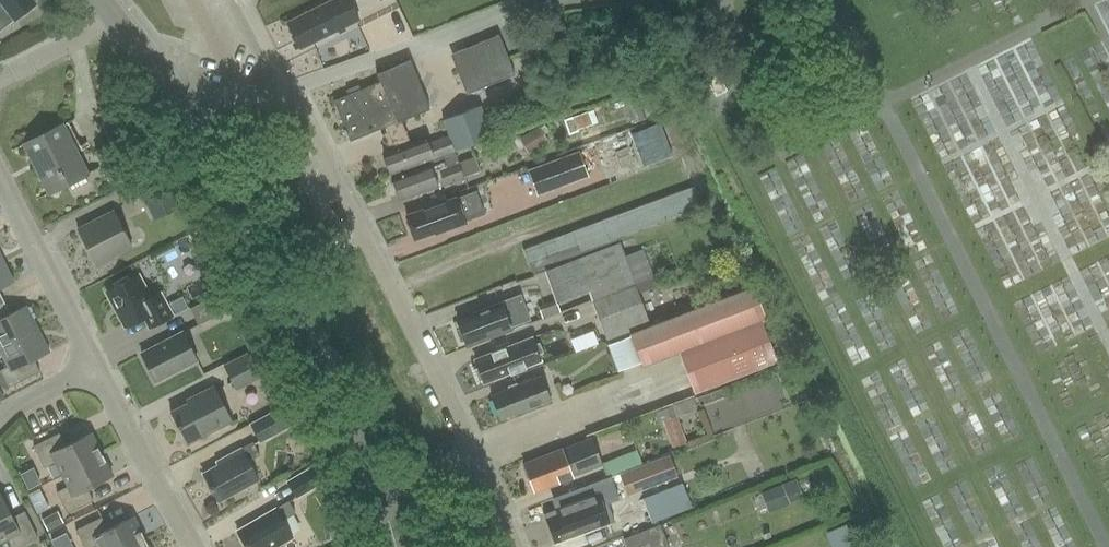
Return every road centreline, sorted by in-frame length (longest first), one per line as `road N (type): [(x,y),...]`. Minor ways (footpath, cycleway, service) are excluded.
road 1 (residential): [(473,455),(290,93),(266,102)]
road 2 (tertiary): [(380,494),(196,131)]
road 3 (residential): [(190,546),(91,368)]
road 4 (residential): [(91,368),(0,186)]
road 5 (tertiary): [(196,131),(111,17)]
road 6 (residential): [(0,79),(111,17)]

